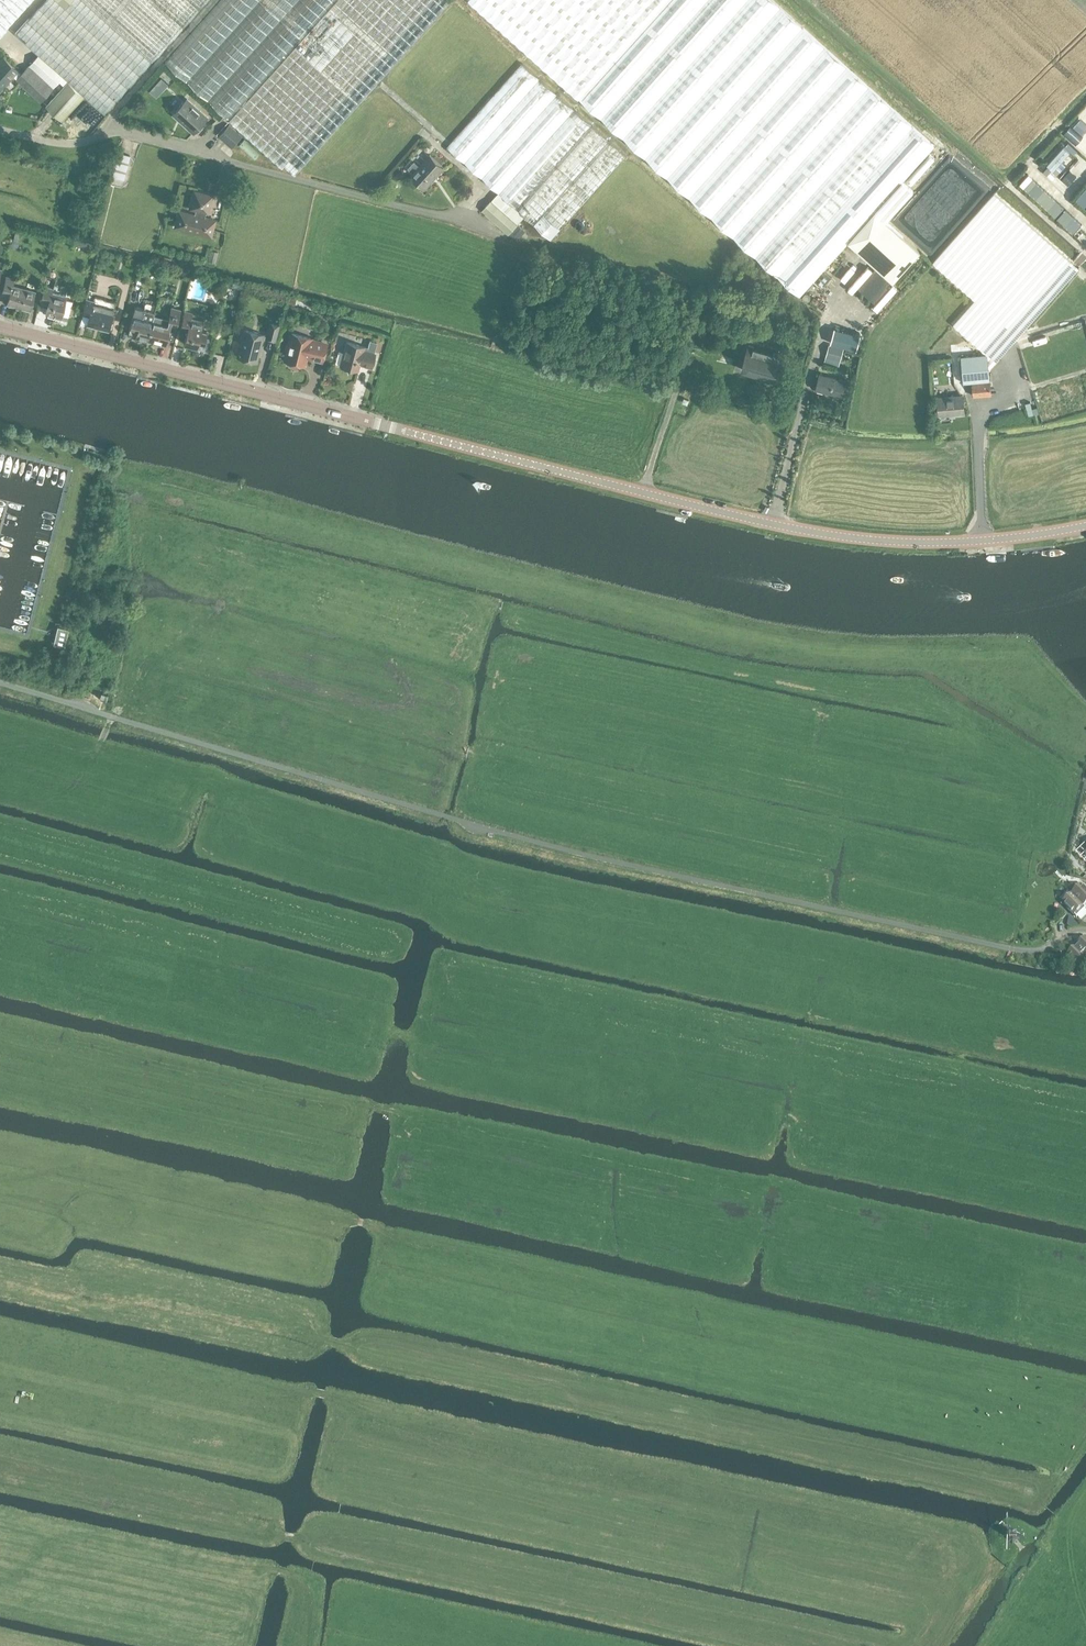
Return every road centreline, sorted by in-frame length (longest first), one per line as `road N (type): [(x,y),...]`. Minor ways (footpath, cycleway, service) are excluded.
road 1 (tertiary): [(1085,525),(961,541),(797,529),(0,326)]
road 2 (residential): [(1016,949),(475,828),(0,686)]
road 3 (unclassified): [(498,234),(121,129),(69,144),(0,129)]
road 4 (track): [(782,0),(949,150)]

